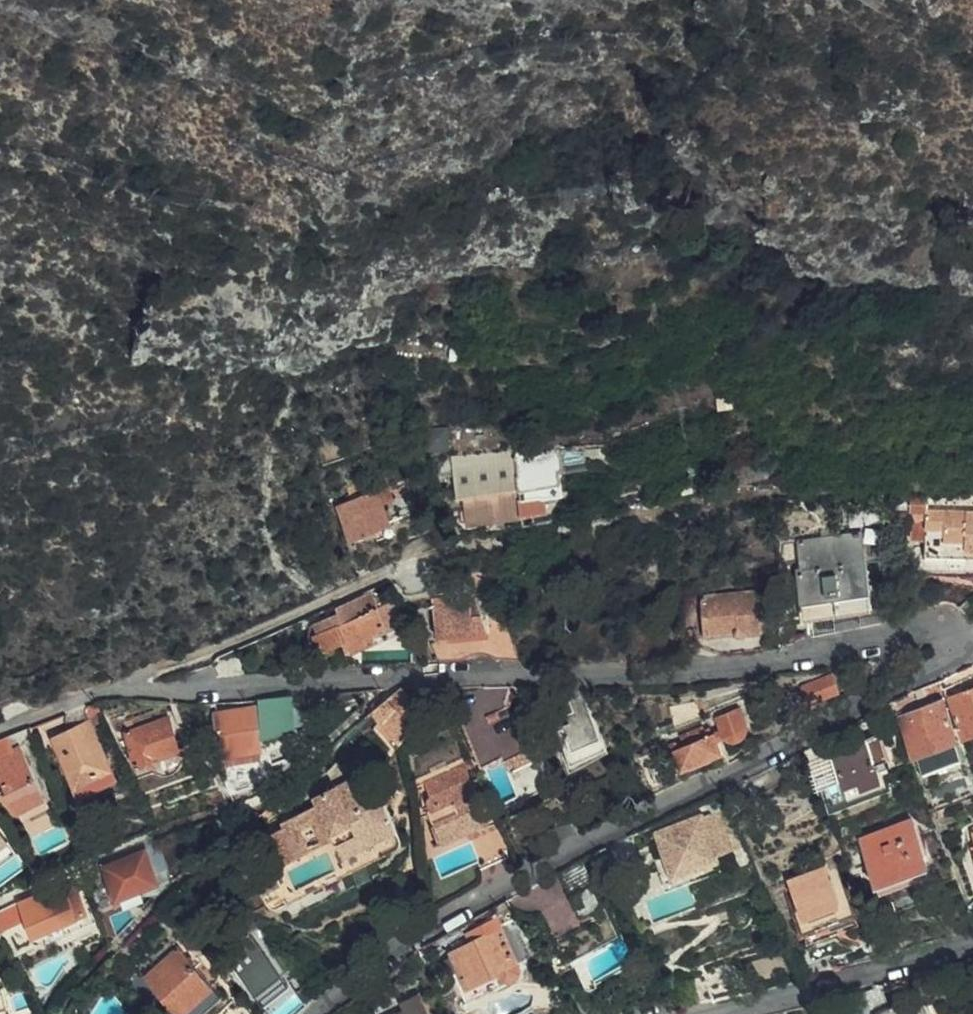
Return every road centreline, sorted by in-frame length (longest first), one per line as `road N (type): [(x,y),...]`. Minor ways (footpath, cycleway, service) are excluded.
road 1 (residential): [(320,1013),(409,940),(583,840),(950,660),(957,648),(950,633),(932,627),(703,669),(144,690)]
road 2 (track): [(144,690),(156,668),(238,643),(428,554),(496,536)]
road 3 (residential): [(972,941),(715,1013)]

